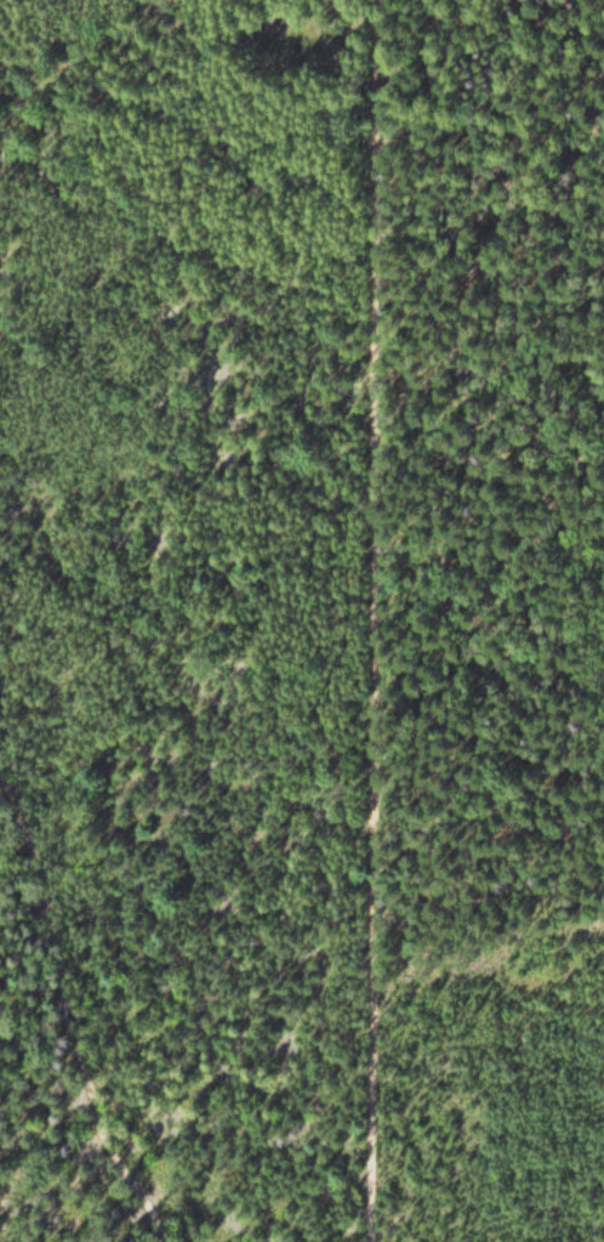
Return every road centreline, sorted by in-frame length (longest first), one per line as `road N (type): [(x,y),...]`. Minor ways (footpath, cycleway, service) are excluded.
road 1 (track): [(373,1241),(373,0)]
road 2 (track): [(0,766),(21,815),(75,1032),(174,1241)]
road 3 (track): [(503,0),(505,33),(563,103),(603,109)]

